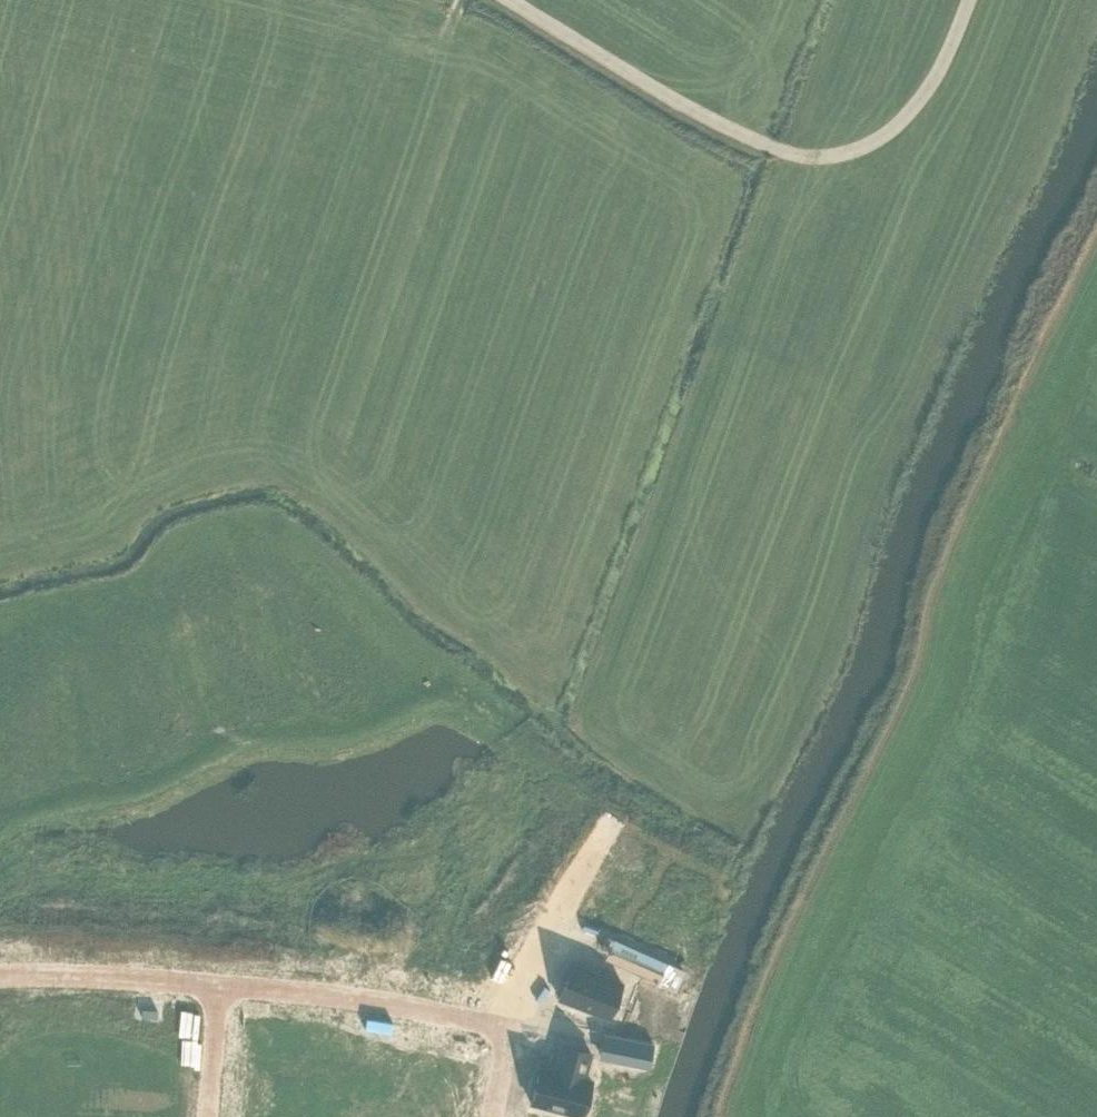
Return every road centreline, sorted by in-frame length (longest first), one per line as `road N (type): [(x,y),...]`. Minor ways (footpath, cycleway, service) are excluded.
road 1 (residential): [(210,989),(507,1019)]
road 2 (residential): [(0,977),(210,989)]
road 3 (residential): [(507,1019),(553,908),(603,833)]
road 4 (residential): [(205,1116),(210,989)]

